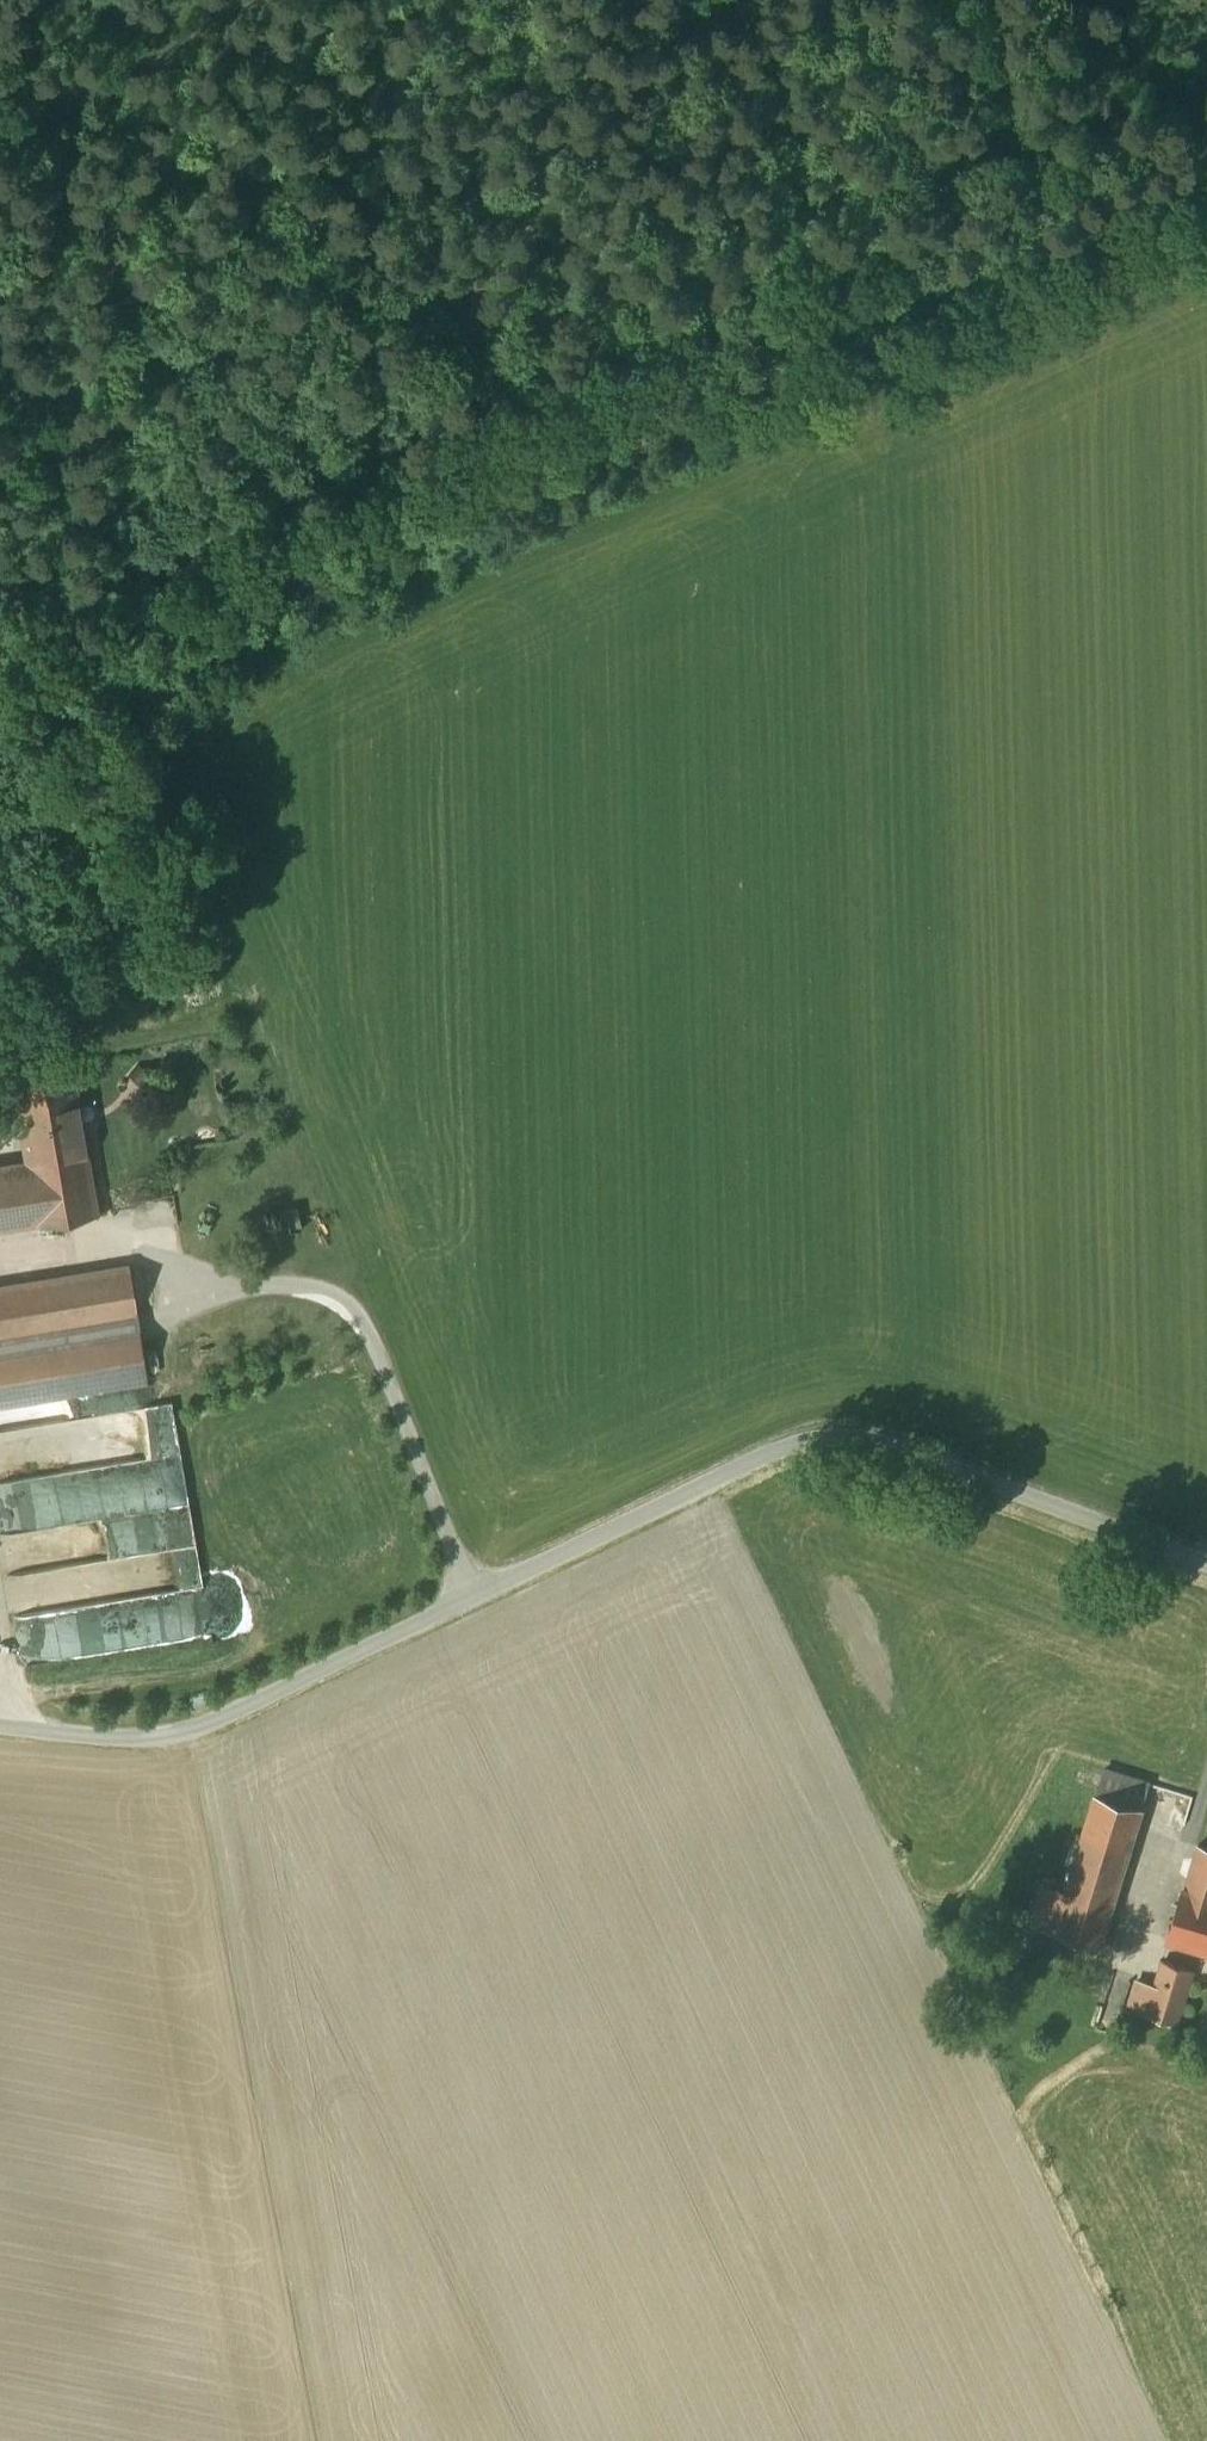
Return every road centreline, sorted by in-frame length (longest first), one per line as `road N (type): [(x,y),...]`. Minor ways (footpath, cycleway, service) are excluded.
road 1 (unclassified): [(1206,1561),(958,1466),(850,1437),(782,1450),(224,1720),(148,1738),(0,1723)]
road 2 (track): [(0,138),(233,0)]

